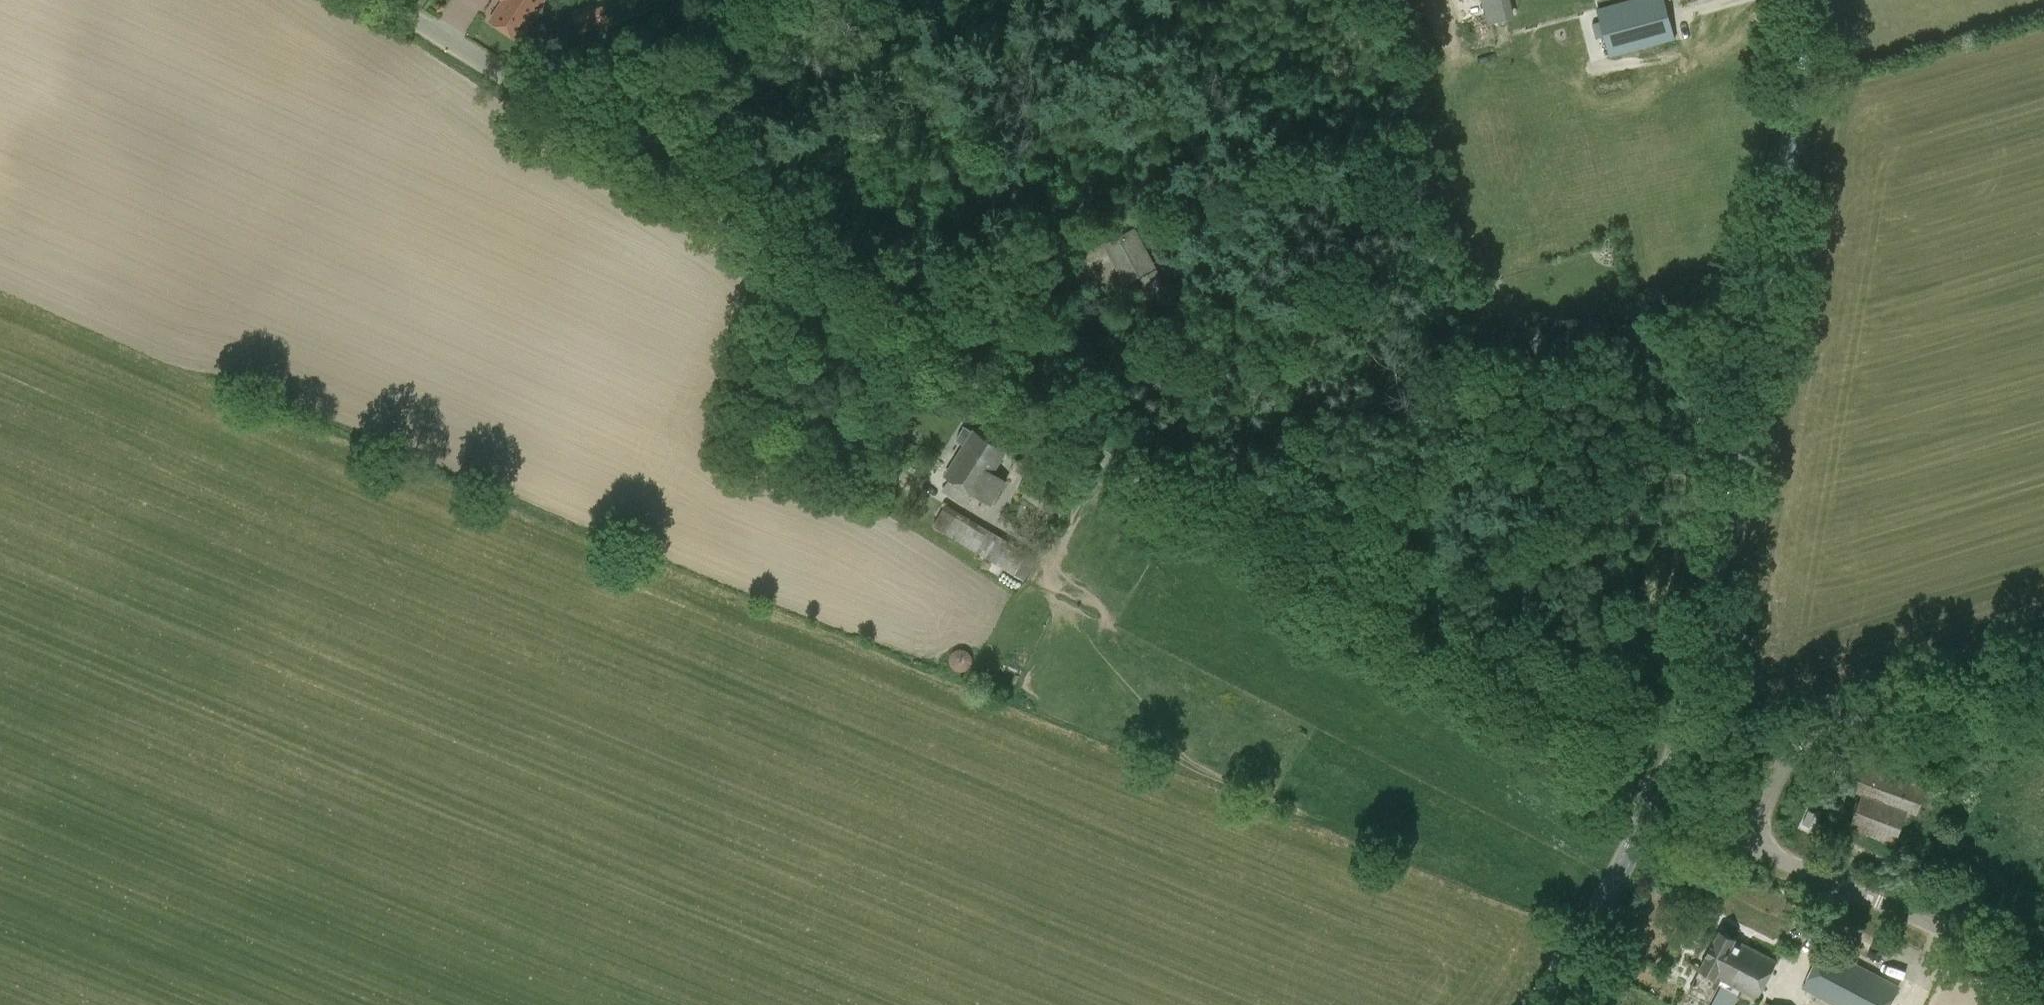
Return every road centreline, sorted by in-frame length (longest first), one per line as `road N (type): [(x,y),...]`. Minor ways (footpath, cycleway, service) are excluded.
road 1 (unclassified): [(1652,789),(1180,508),(383,0)]
road 2 (unclassified): [(1652,789),(1673,748),(1810,0)]
road 3 (unclassified): [(1787,861),(1800,753),(1813,739),(2043,671)]
road 4 (unclassified): [(2043,978),(1887,899),(1787,861)]
road 5 (unclassified): [(1527,1004),(1652,789)]
road 6 (unclassified): [(1787,861),(1652,789)]

